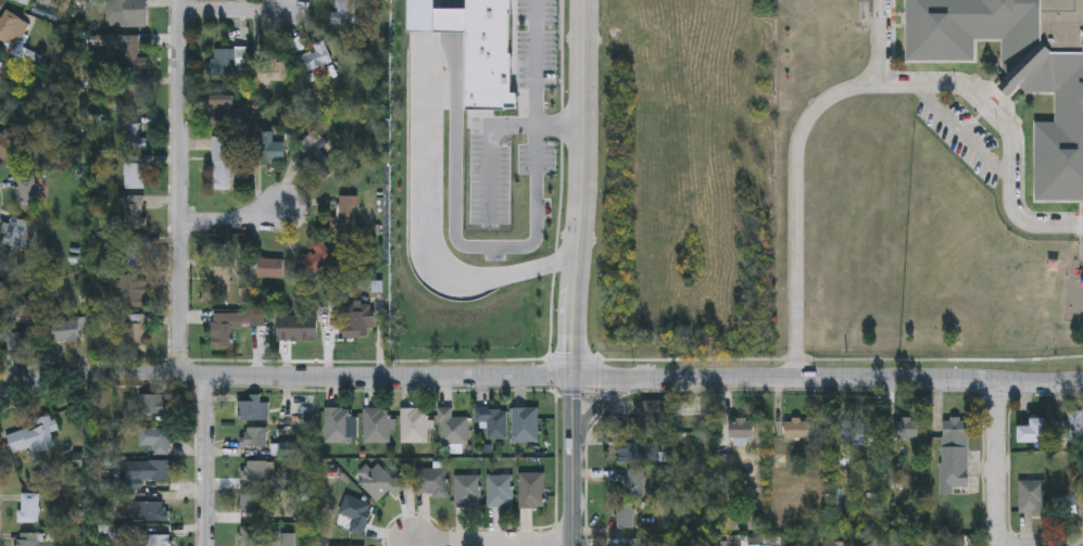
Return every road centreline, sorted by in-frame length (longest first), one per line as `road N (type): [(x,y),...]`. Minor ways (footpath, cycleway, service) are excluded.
road 1 (residential): [(0,392),(42,376),(1082,380)]
road 2 (tertiary): [(572,378),(583,0)]
road 3 (residential): [(176,376),(179,0)]
road 4 (tertiary): [(572,545),(572,378)]
road 5 (residential): [(204,545),(204,379)]
road 6 (residential): [(999,545),(998,381)]
road 7 (residential): [(572,544),(412,545)]

